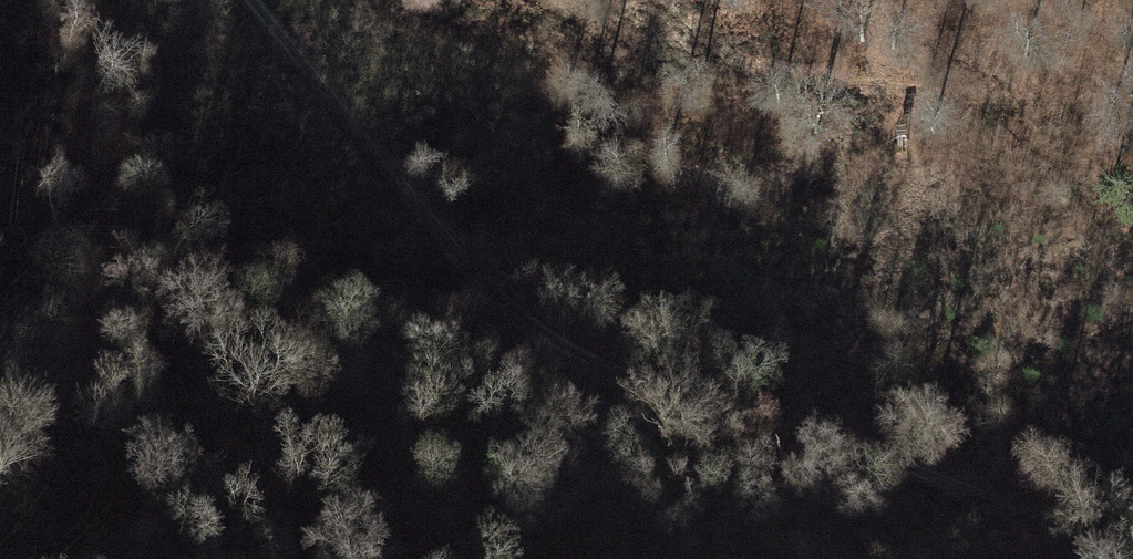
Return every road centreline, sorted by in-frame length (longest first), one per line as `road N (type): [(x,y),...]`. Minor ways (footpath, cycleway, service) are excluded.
road 1 (track): [(1132,558),(1099,536),(609,364),(539,328),(252,0)]
road 2 (track): [(1005,501),(777,524),(613,517),(527,484),(426,418),(0,309)]

